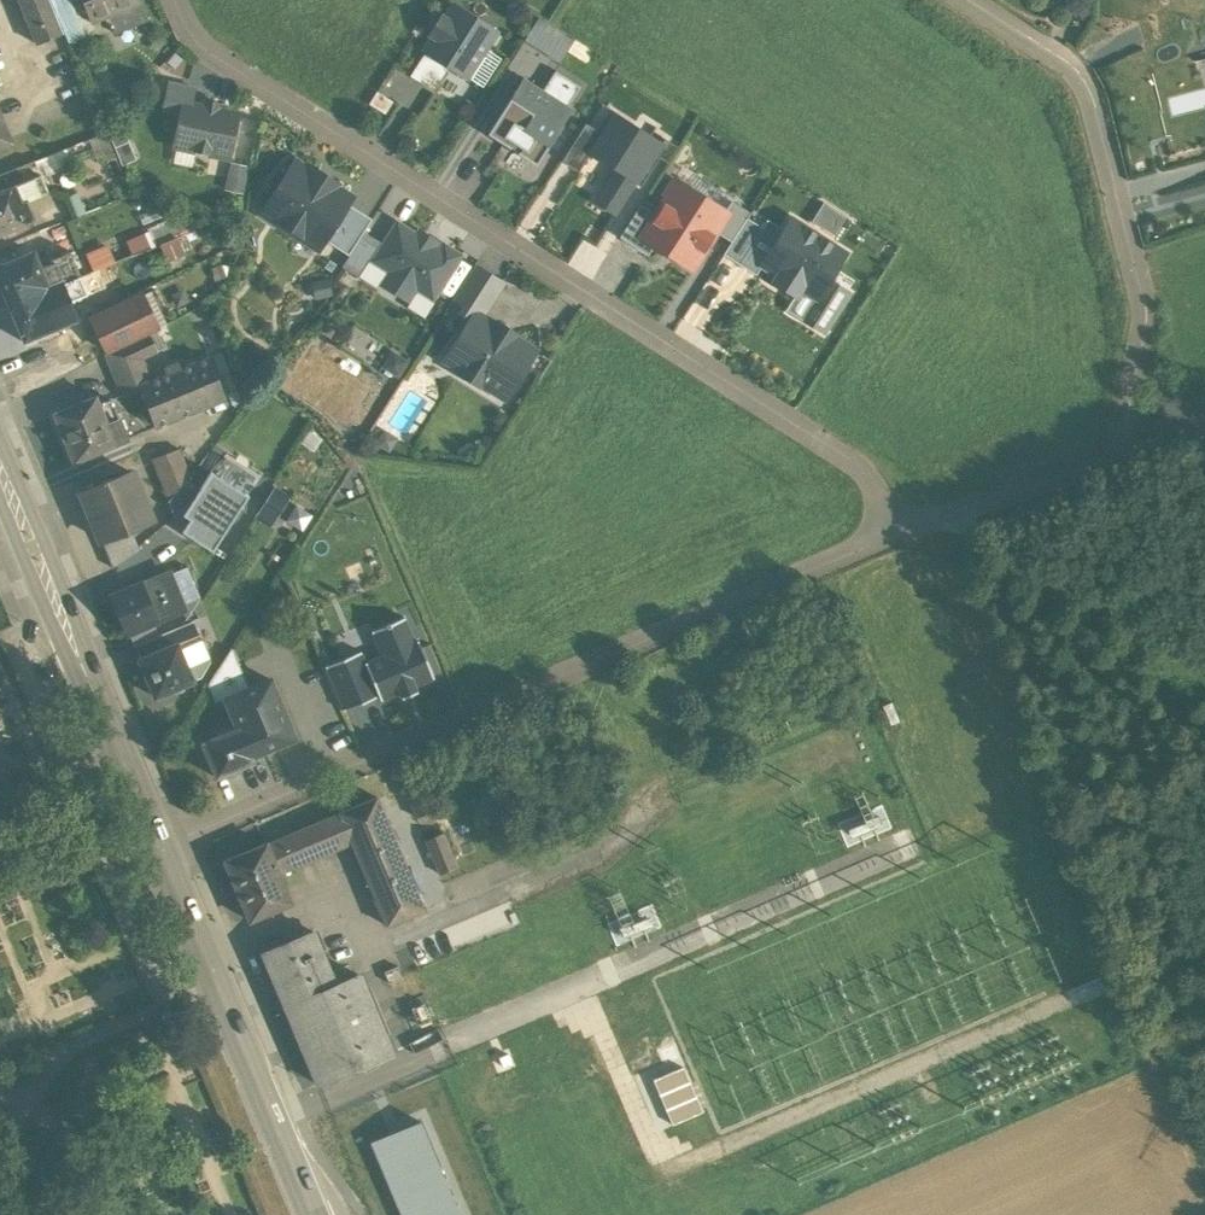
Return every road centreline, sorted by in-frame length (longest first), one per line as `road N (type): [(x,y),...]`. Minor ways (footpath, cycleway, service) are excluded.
road 1 (residential): [(897,531),(874,486),(849,460),(217,56),(192,32),(177,0)]
road 2 (residential): [(157,835),(897,531)]
road 3 (residential): [(897,531),(1121,447),(1150,320),(1086,89),(1049,50),(971,0)]
road 4 (track): [(1204,1152),(945,515)]
road 5 (tertiary): [(157,835),(314,1214)]
road 6 (tertiary): [(0,467),(157,835)]
road 7 (track): [(1204,665),(945,515)]

